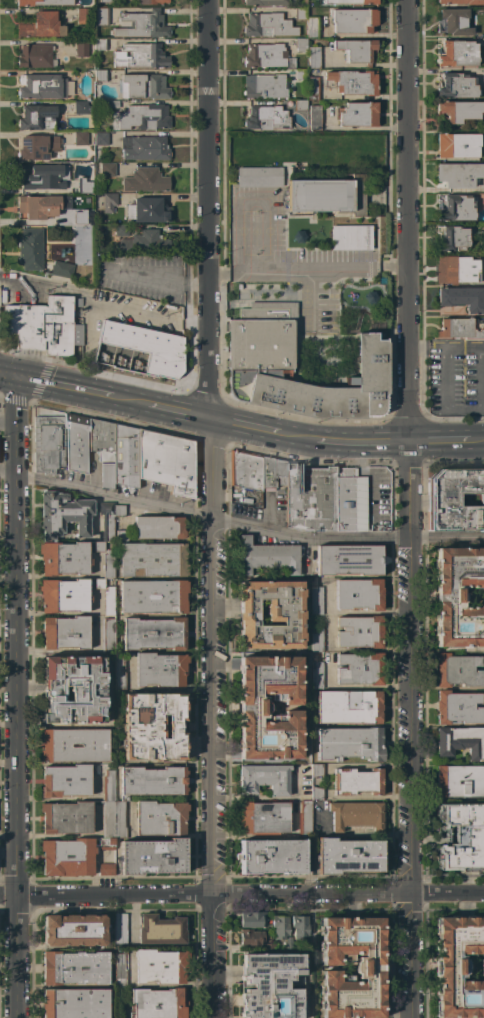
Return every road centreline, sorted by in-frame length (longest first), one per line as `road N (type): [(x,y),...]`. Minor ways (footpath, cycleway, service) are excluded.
road 1 (tertiary): [(16,378),(15,1017)]
road 2 (residential): [(210,418),(206,1017)]
road 3 (residential): [(483,892),(14,895)]
road 4 (residential): [(409,0),(410,442)]
road 5 (residential): [(209,0),(210,418)]
road 6 (residential): [(411,892),(410,538)]
road 7 (residential): [(411,1017),(411,892)]

